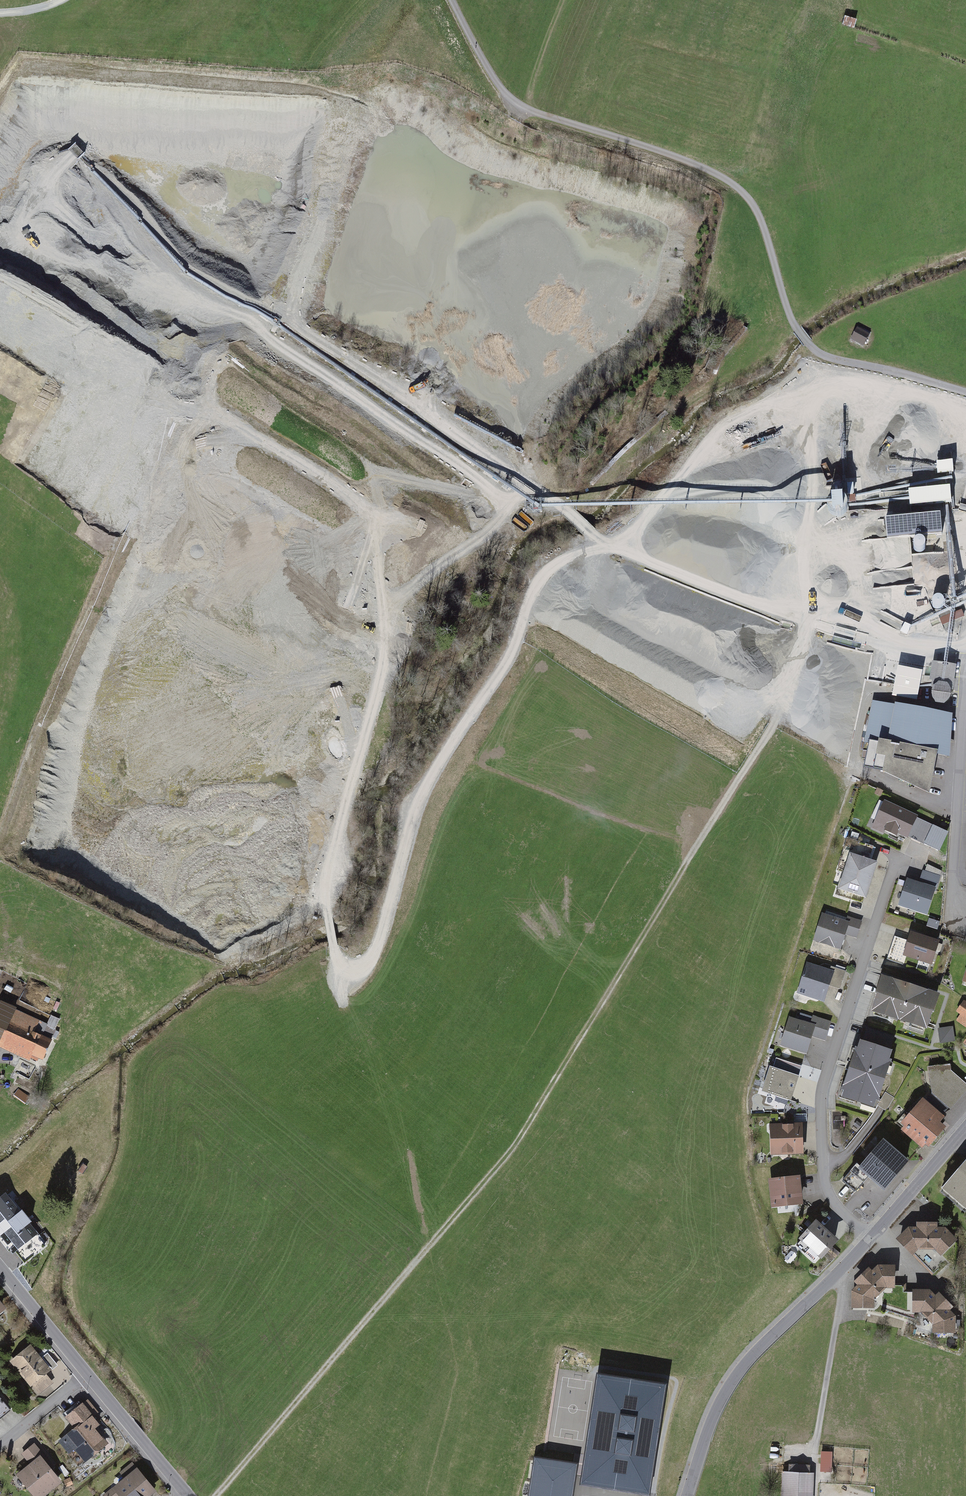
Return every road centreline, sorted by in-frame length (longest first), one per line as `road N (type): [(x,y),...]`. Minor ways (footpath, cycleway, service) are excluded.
road 1 (track): [(965,639),(962,646),(900,640),(846,616),(789,616),(604,546),(527,482),(292,320),(345,124)]
road 2 (residential): [(965,392),(814,350),(794,326),(758,214),(745,198),(715,174),(514,107),(486,74),(451,0)]
road 3 (track): [(714,807),(792,682),(807,635),(808,497),(804,452),(783,408),(787,386),(810,370),(837,372),(907,401),(965,408)]
road 4 (track): [(334,947),(351,964),(364,958),(385,921),(419,802),(514,654),(544,574),(604,546)]
road 5 (track): [(334,947),(324,893),(329,859),(371,738),(381,669),(415,595),(482,541),(527,482)]
road 6 (residential): [(875,1238),(845,1218),(828,1191),(826,1085),(901,854)]
road 7 (residential): [(875,1238),(750,1361),(722,1400),(687,1495)]
road 8 (residential): [(185,1495),(87,1379)]
road 9 (residential): [(965,1129),(875,1238)]
road 10 (residential): [(87,1379),(0,1277)]

